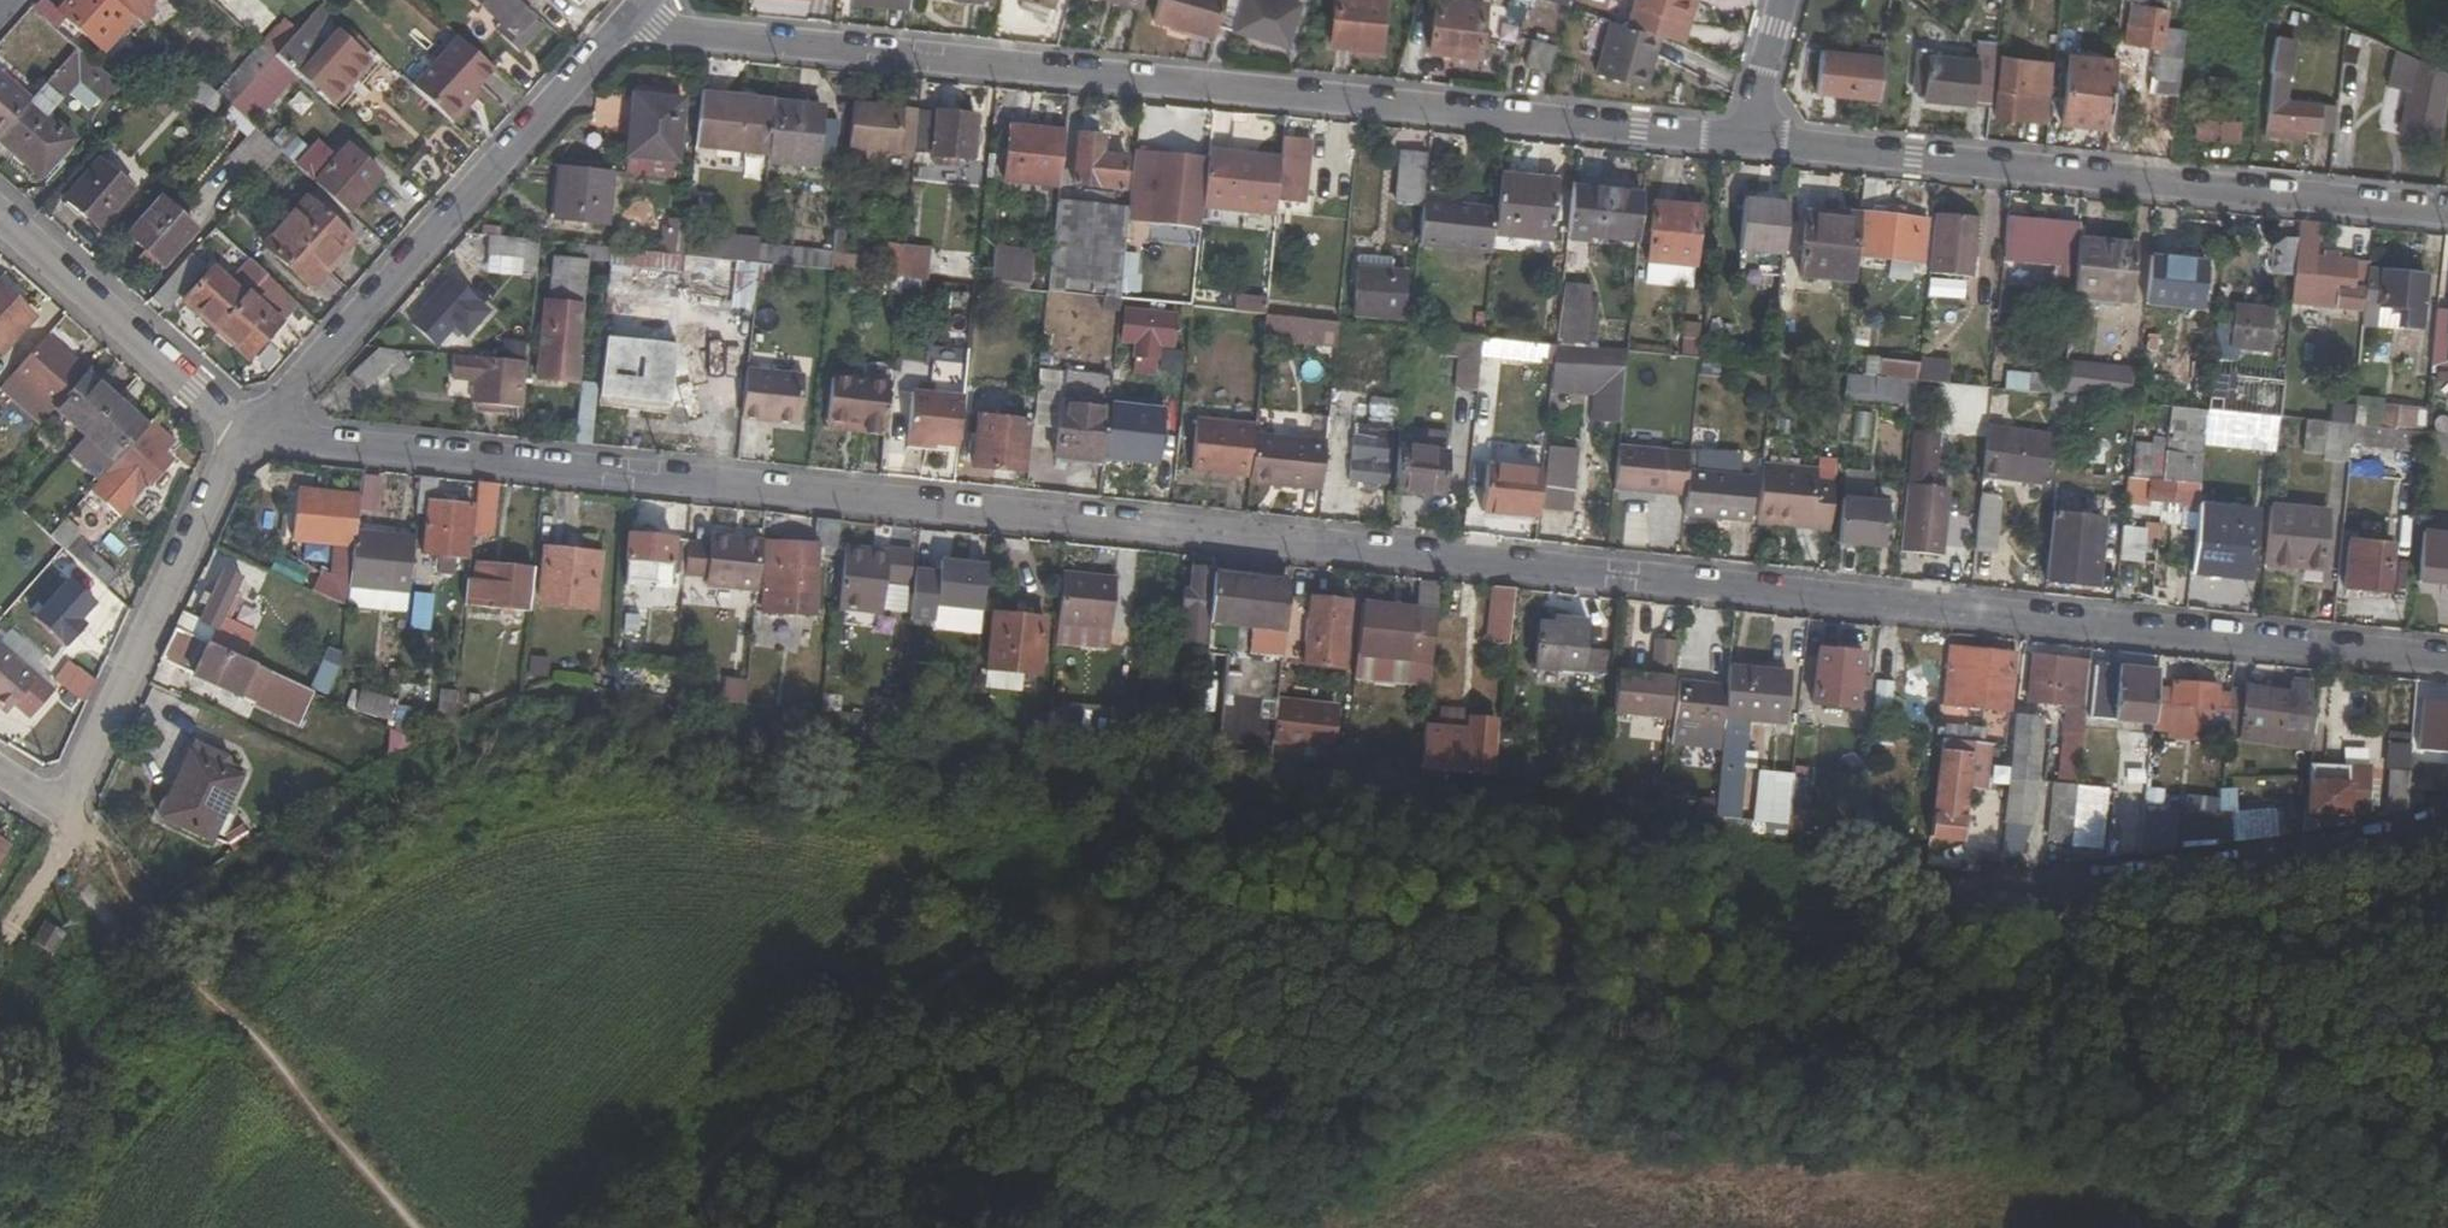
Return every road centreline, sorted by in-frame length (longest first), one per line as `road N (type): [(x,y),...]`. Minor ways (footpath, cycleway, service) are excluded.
road 1 (residential): [(242,437),(2447,657)]
road 2 (track): [(631,1227),(664,1157),(882,985),(1092,907),(1480,922),(2010,978),(2322,908),(2447,831)]
road 3 (residential): [(632,24),(1750,149)]
road 4 (residential): [(1750,149),(2447,215)]
road 5 (residential): [(242,437),(632,24)]
road 6 (track): [(421,1227),(69,807)]
road 7 (residential): [(0,765),(69,807),(242,437)]
road 8 (residential): [(0,219),(242,437)]
road 9 (track): [(0,960),(69,807)]
road 10 (residential): [(1750,149),(1787,0)]

